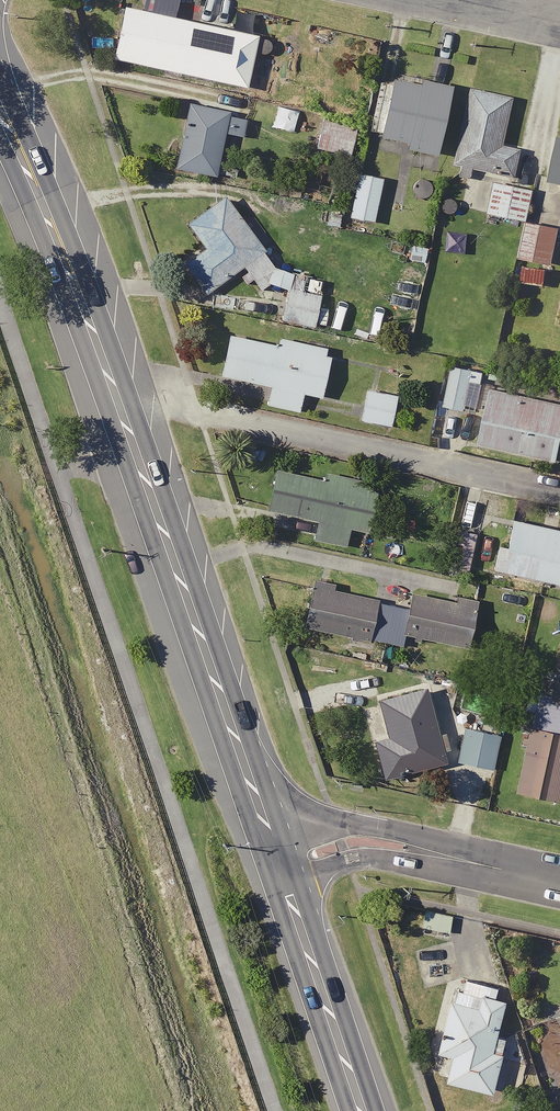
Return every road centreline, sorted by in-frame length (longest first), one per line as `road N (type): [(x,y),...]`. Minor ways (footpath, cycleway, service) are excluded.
road 1 (primary): [(0,108),(52,224),(276,861)]
road 2 (residential): [(276,861),(368,841),(559,882)]
road 3 (primary): [(276,861),(360,1110)]

